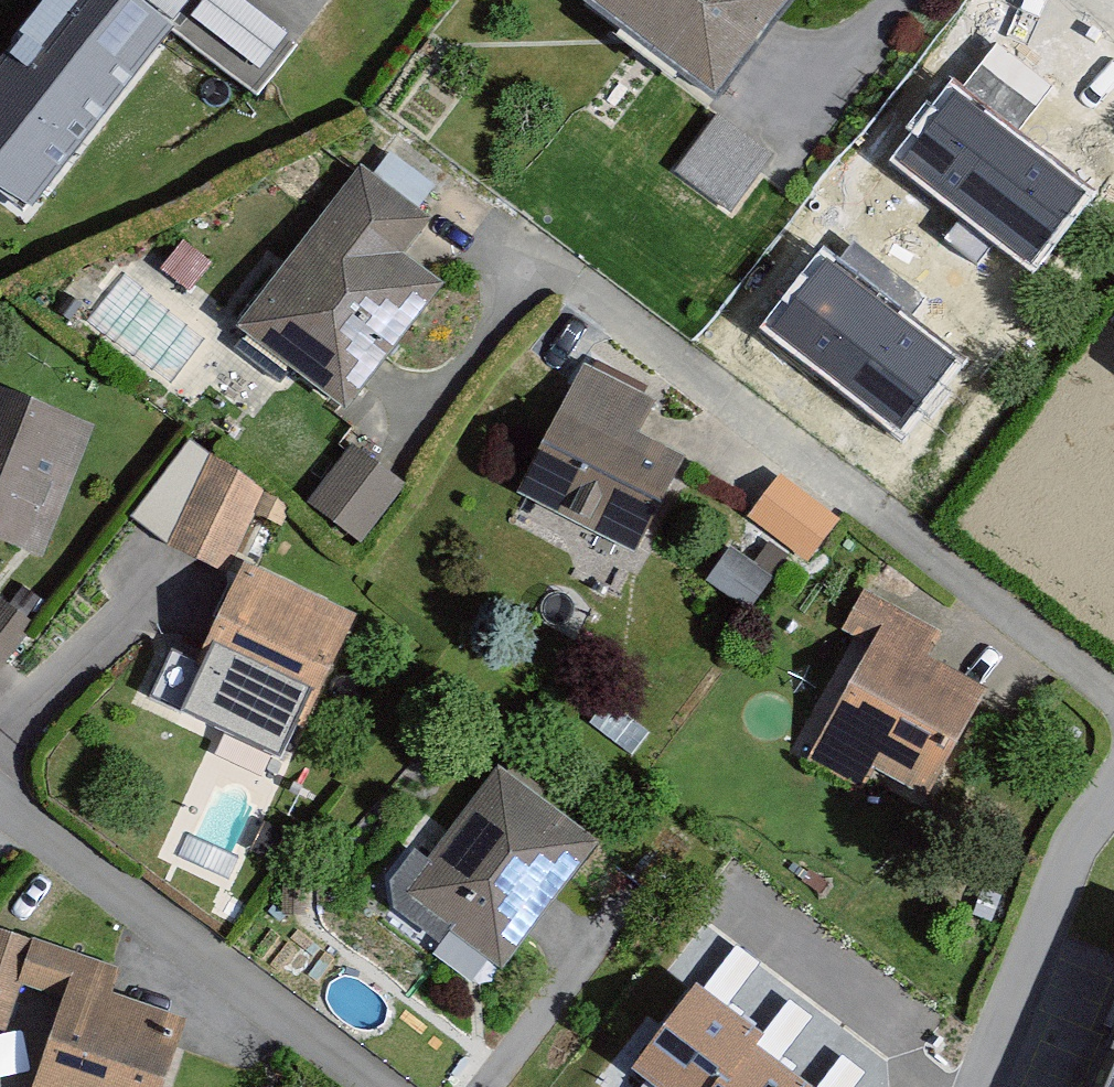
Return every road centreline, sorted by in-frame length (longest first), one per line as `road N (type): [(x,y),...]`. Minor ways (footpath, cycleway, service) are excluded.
road 1 (residential): [(1113,789),(1074,845),(978,1086)]

